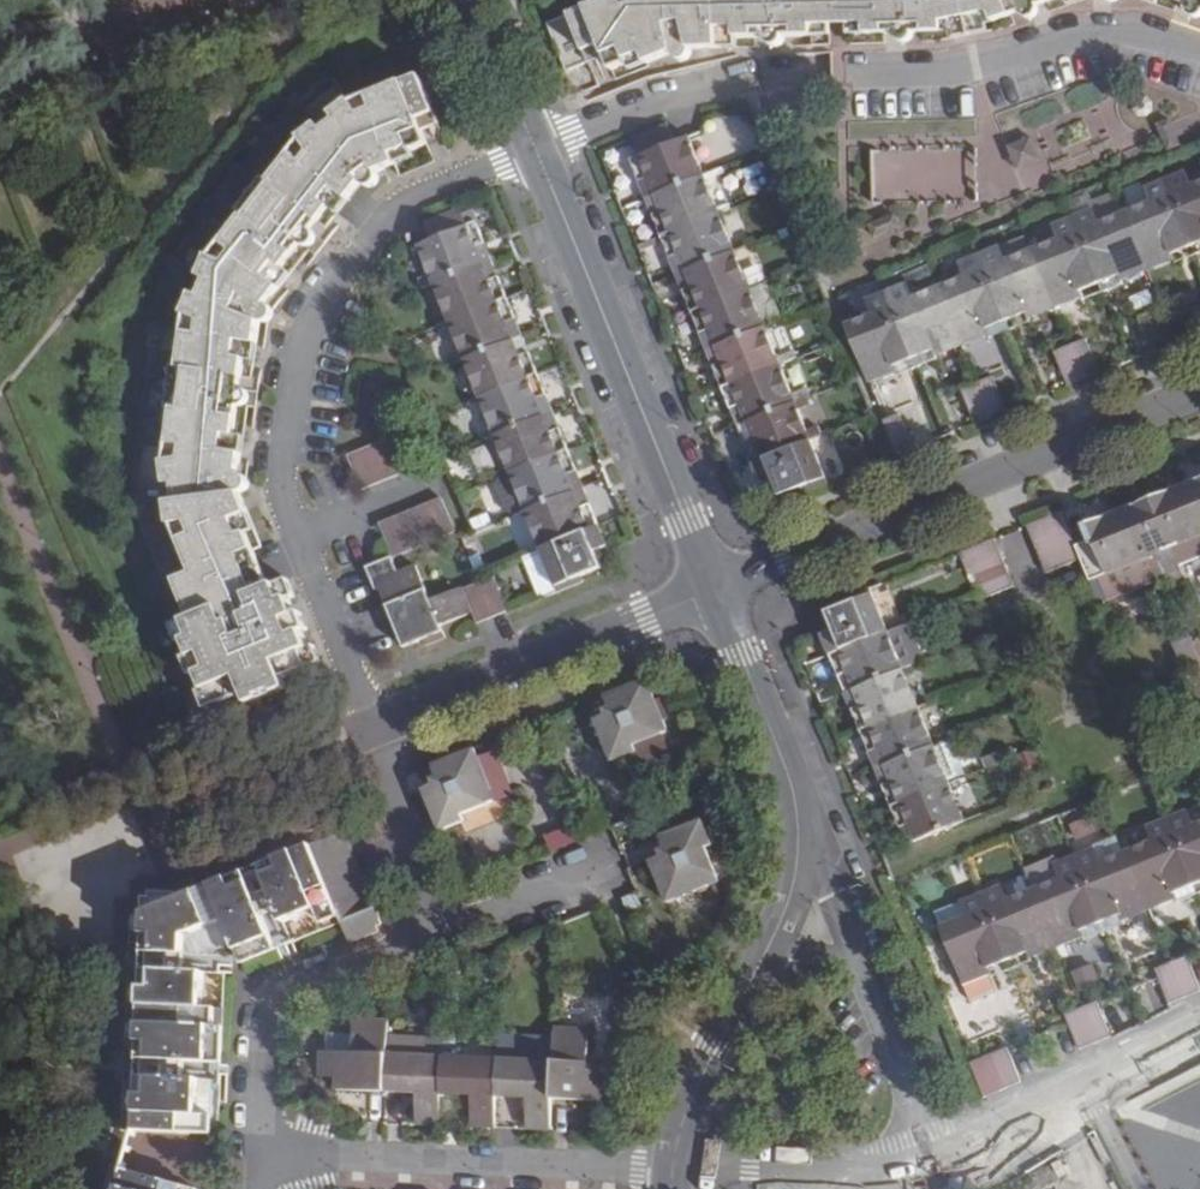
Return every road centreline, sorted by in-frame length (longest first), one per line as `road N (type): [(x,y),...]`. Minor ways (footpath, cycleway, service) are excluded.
road 1 (residential): [(535,148),(429,190),(353,248),(310,321),(281,408),(290,512),(371,732)]
road 2 (residential): [(717,591),(1199,395)]
road 3 (residential): [(717,591),(535,148)]
road 4 (residential): [(256,1154),(674,1169)]
road 5 (residential): [(371,732),(717,591)]
road 6 (residential): [(1199,46),(1102,33),(939,68),(852,70)]
road 7 (residential): [(436,927),(289,983),(268,1007),(258,1039),(256,1154)]
road 8 (residential): [(946,1156),(1199,1023)]
road 9 (residential): [(674,1169),(864,1172),(946,1156)]
road 10 (residential): [(816,832),(717,591)]
road 11 (residential): [(674,1169),(690,1108),(758,973)]
road 12 (residential): [(172,811),(371,732)]
road 13 (residential): [(371,732),(436,927)]
road 14 (residential): [(946,1156),(874,980)]
road 15 (residential): [(436,927),(612,865)]
road 16 (residential): [(535,148),(501,66),(460,0)]
road 17 (residential): [(874,980),(816,832)]
road 18 (residential): [(758,973),(816,832)]
road 19 (residential): [(874,980),(823,954),(758,973)]

